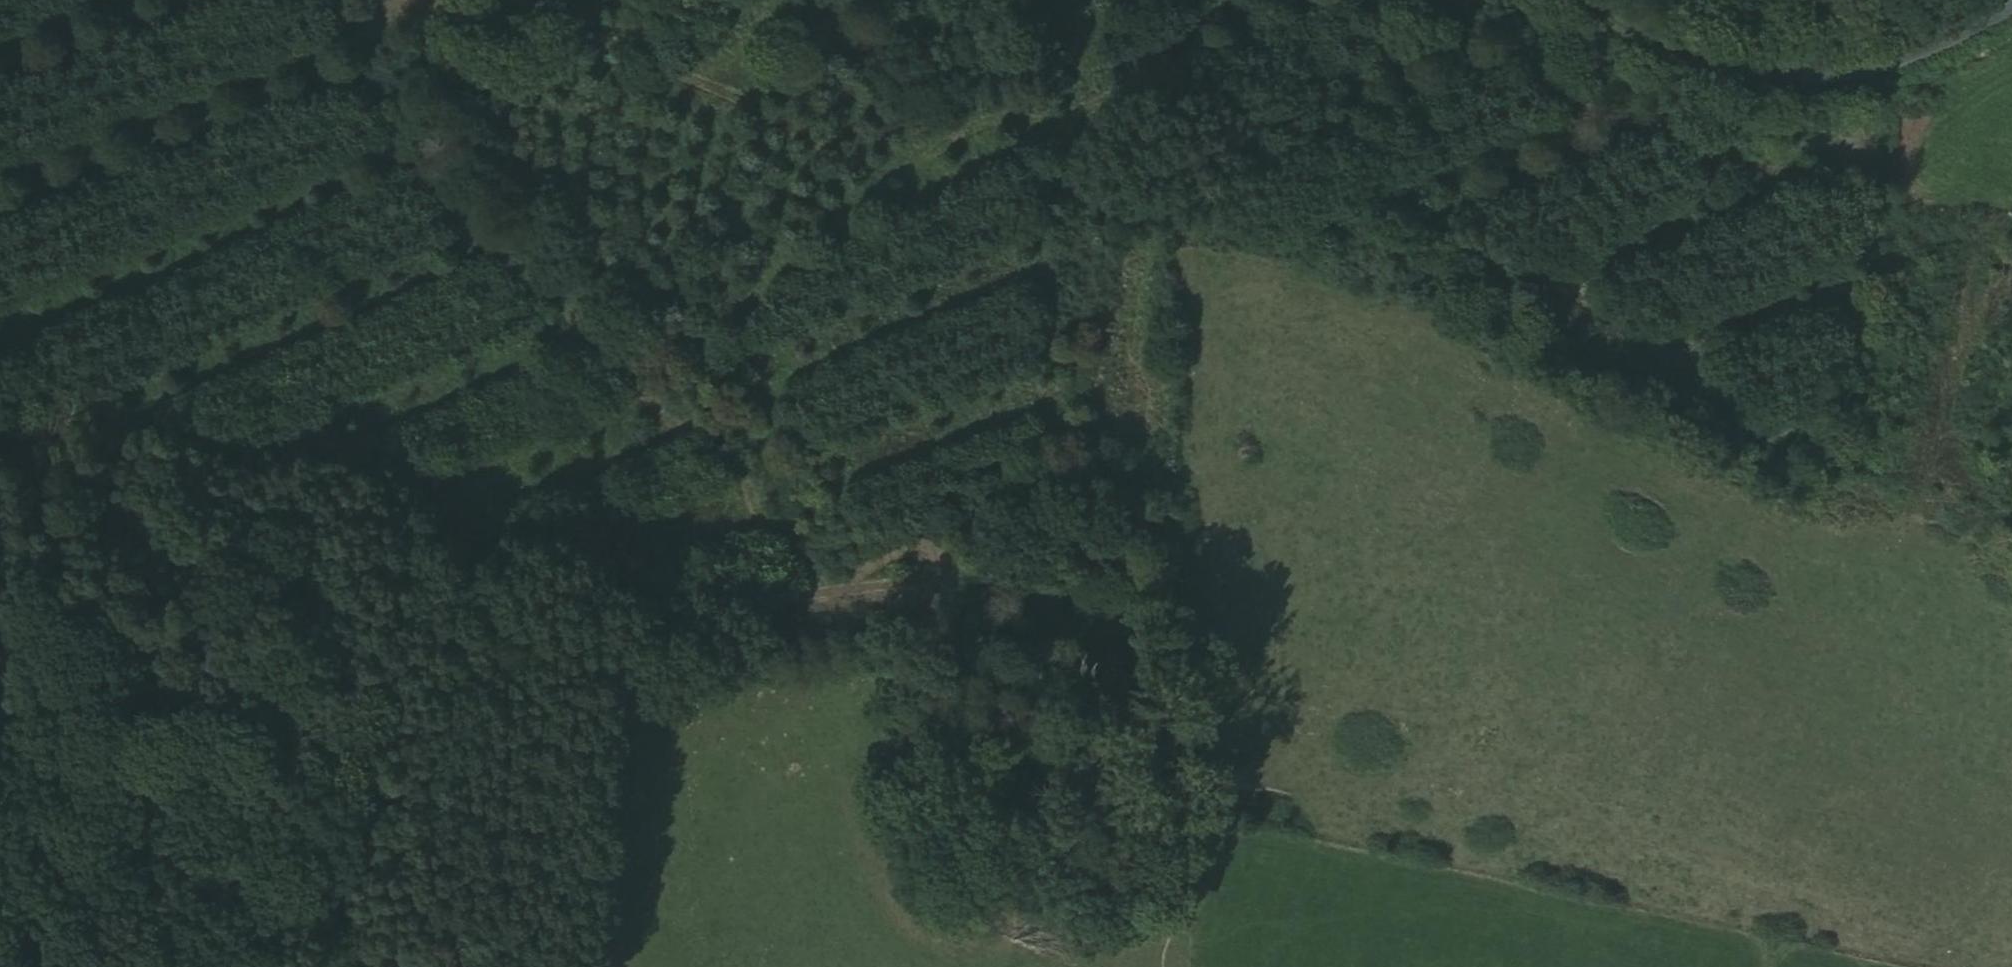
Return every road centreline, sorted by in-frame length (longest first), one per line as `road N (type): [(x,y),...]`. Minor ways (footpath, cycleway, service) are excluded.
road 1 (tertiary): [(2006,0),(1904,50),(1828,67),(1753,69),(1678,50),(1600,0)]
road 2 (track): [(544,0),(680,75)]

